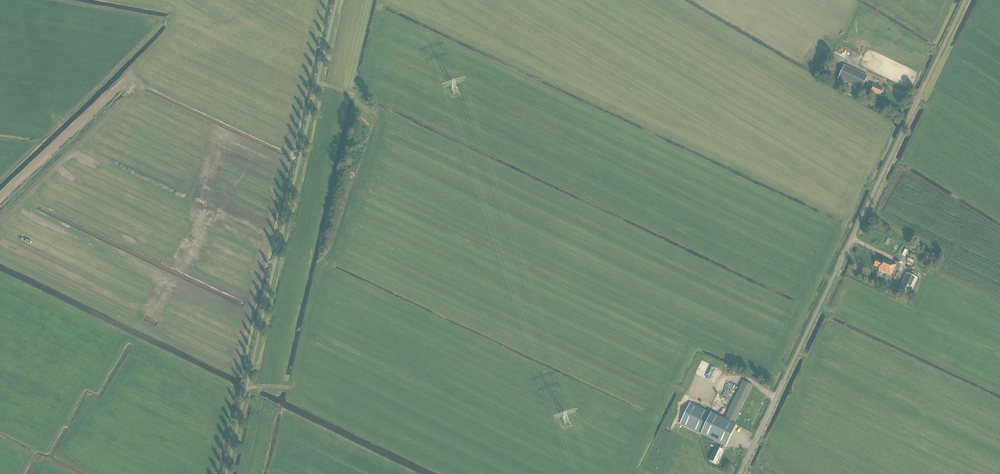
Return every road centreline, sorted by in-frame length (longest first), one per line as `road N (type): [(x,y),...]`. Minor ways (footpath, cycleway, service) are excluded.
road 1 (unclassified): [(740,473),(966,0)]
road 2 (unclassified): [(225,473),(338,0)]

